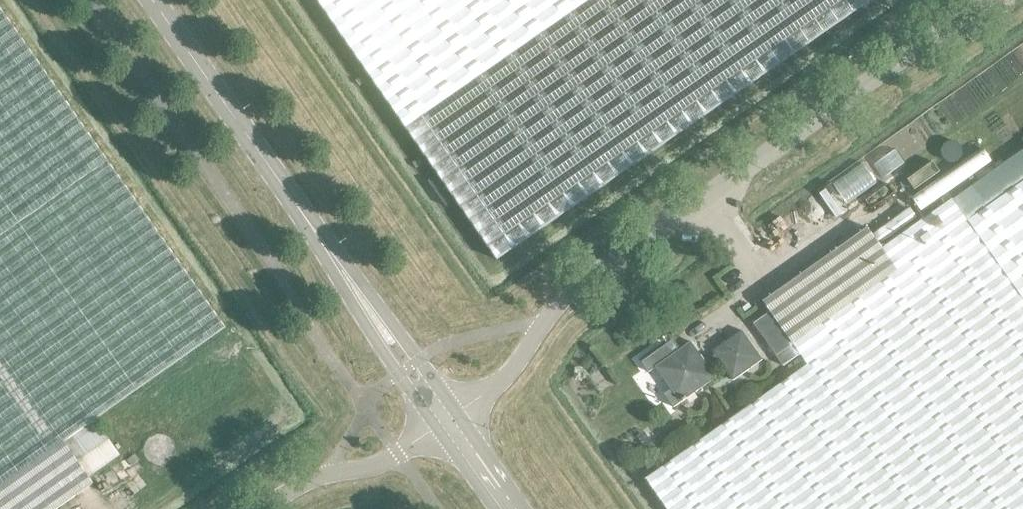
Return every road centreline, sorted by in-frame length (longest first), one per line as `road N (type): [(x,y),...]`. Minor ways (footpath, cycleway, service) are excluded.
road 1 (unclassified): [(453,430),(504,382),(551,306),(600,262),(987,0)]
road 2 (tertiary): [(453,430),(325,257),(151,0)]
road 3 (unclassified): [(260,508),(308,475),(363,471),(453,430)]

